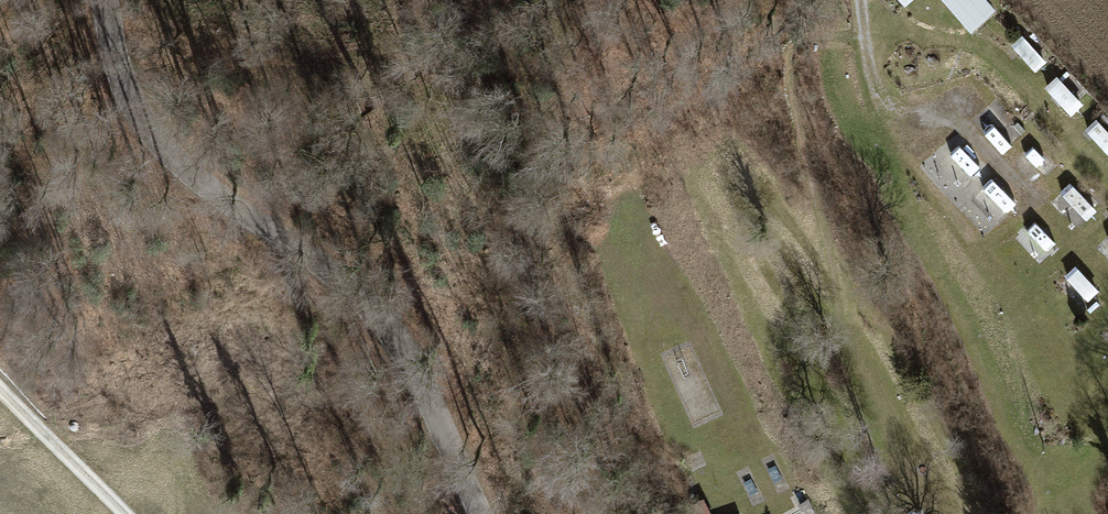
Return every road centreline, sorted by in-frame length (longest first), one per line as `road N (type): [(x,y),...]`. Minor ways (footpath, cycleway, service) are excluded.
road 1 (unclassified): [(481,513),(407,345),(378,304),(190,178),(136,116),(101,0)]
road 2 (unclassified): [(859,0),(873,84),(904,123),(951,113),(998,154)]
road 3 (track): [(0,393),(125,513)]

